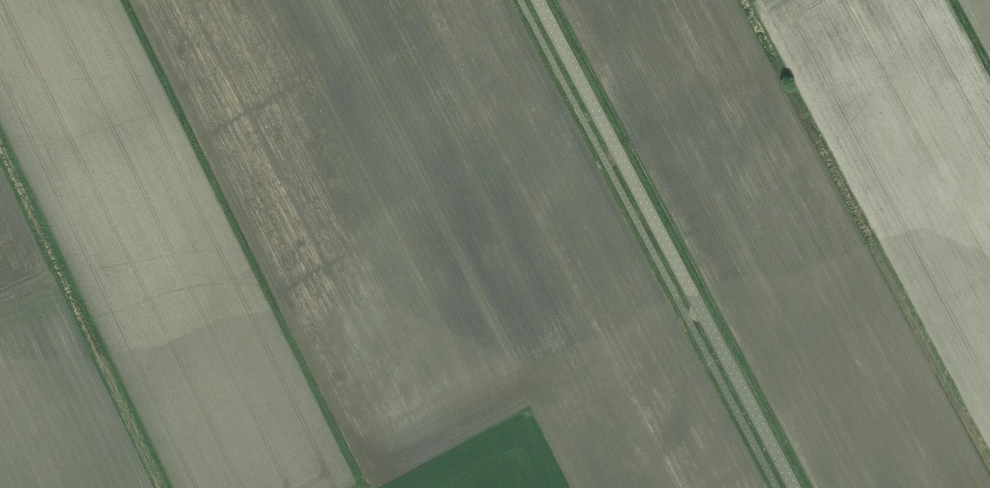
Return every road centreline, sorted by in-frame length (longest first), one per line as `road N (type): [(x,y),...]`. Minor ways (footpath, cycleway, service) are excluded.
road 1 (tertiary): [(793,487),(539,0)]

